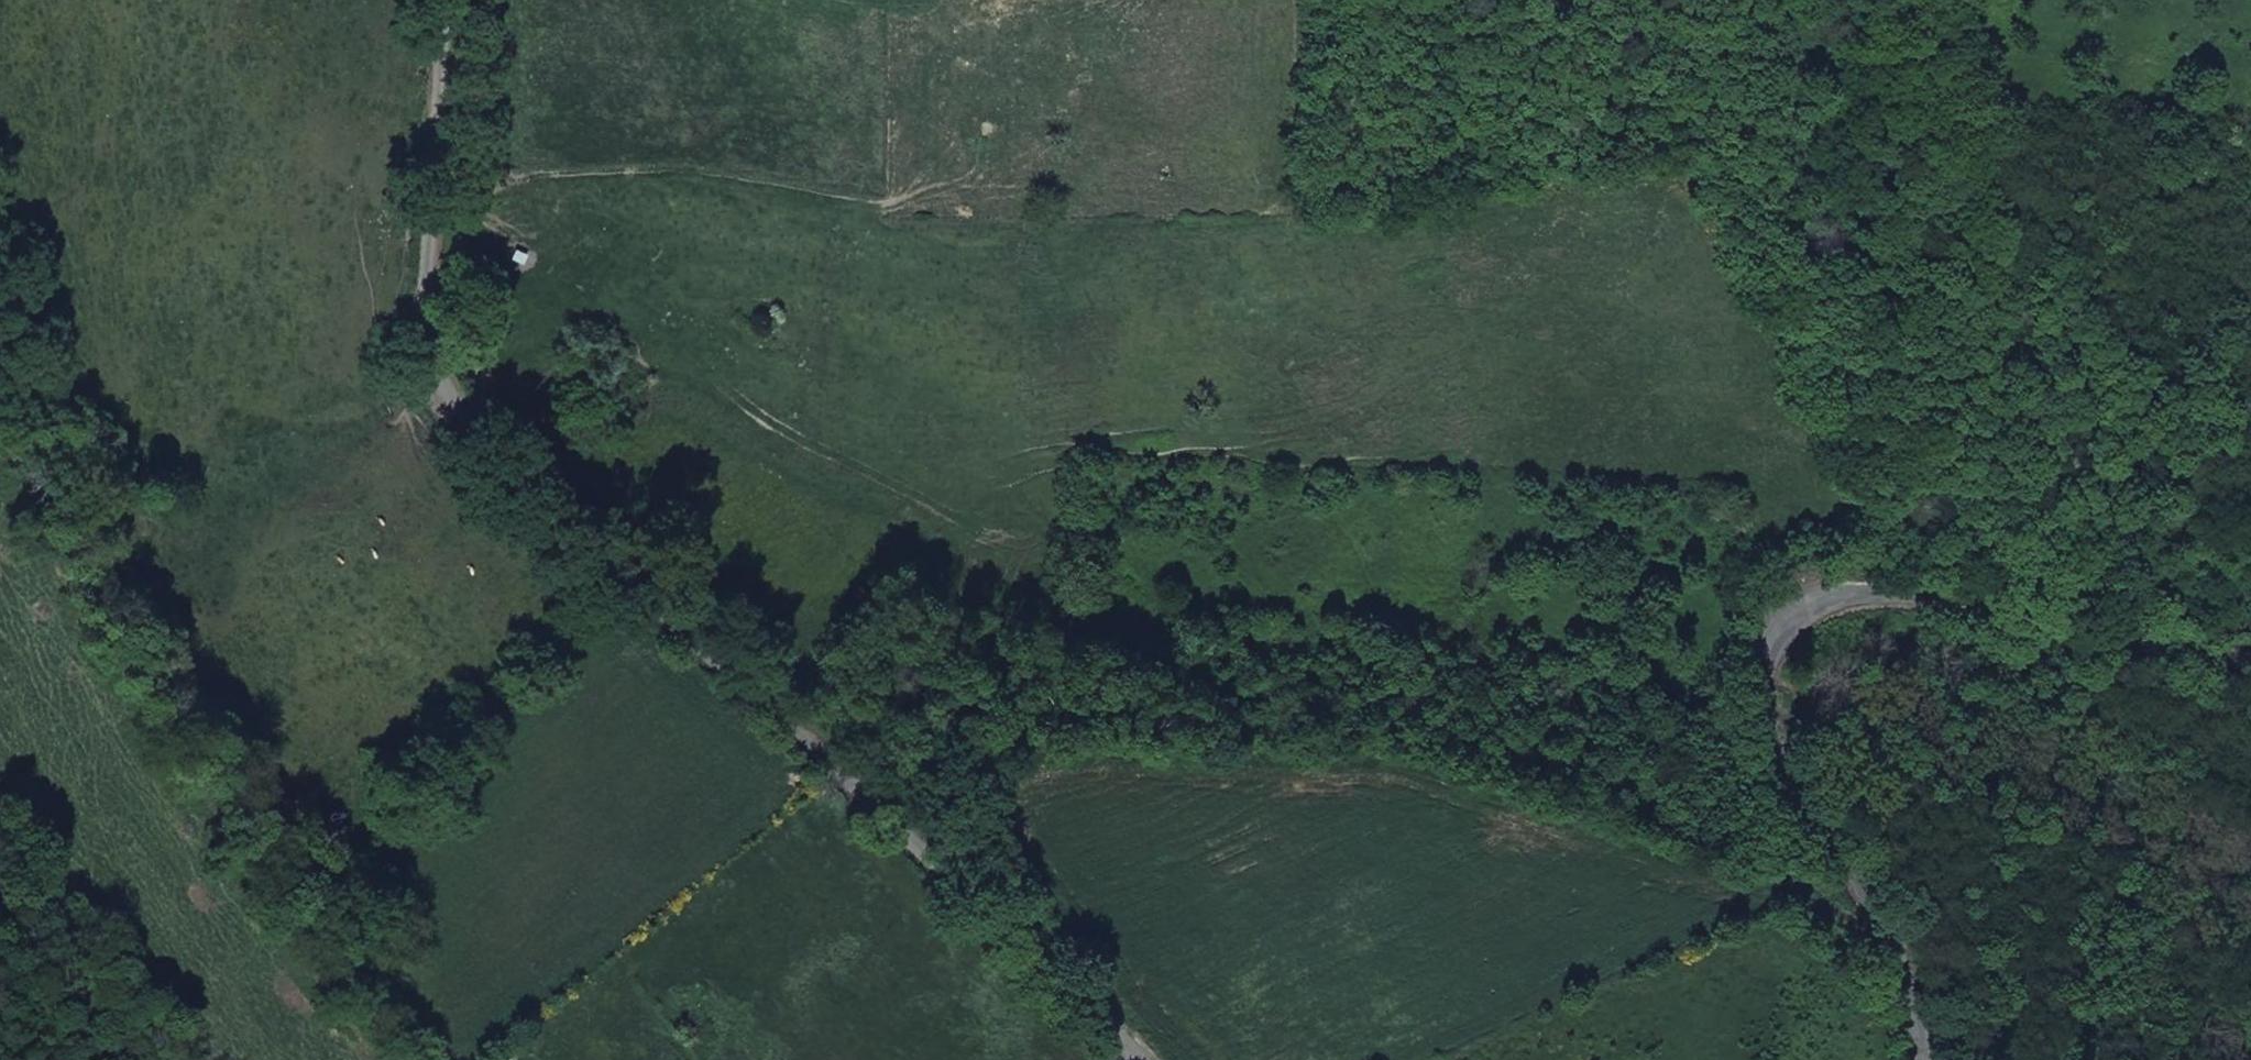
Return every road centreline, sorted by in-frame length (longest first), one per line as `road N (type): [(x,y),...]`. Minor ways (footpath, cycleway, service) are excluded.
road 1 (unclassified): [(444,0),(424,309),(446,396),(503,473),(762,702),(1140,1059)]
road 2 (unclassified): [(2250,663),(2039,610),(1942,596),(1854,595),(1785,617),(1758,666),(1770,735),(1852,862),(1894,945),(1922,1059)]

